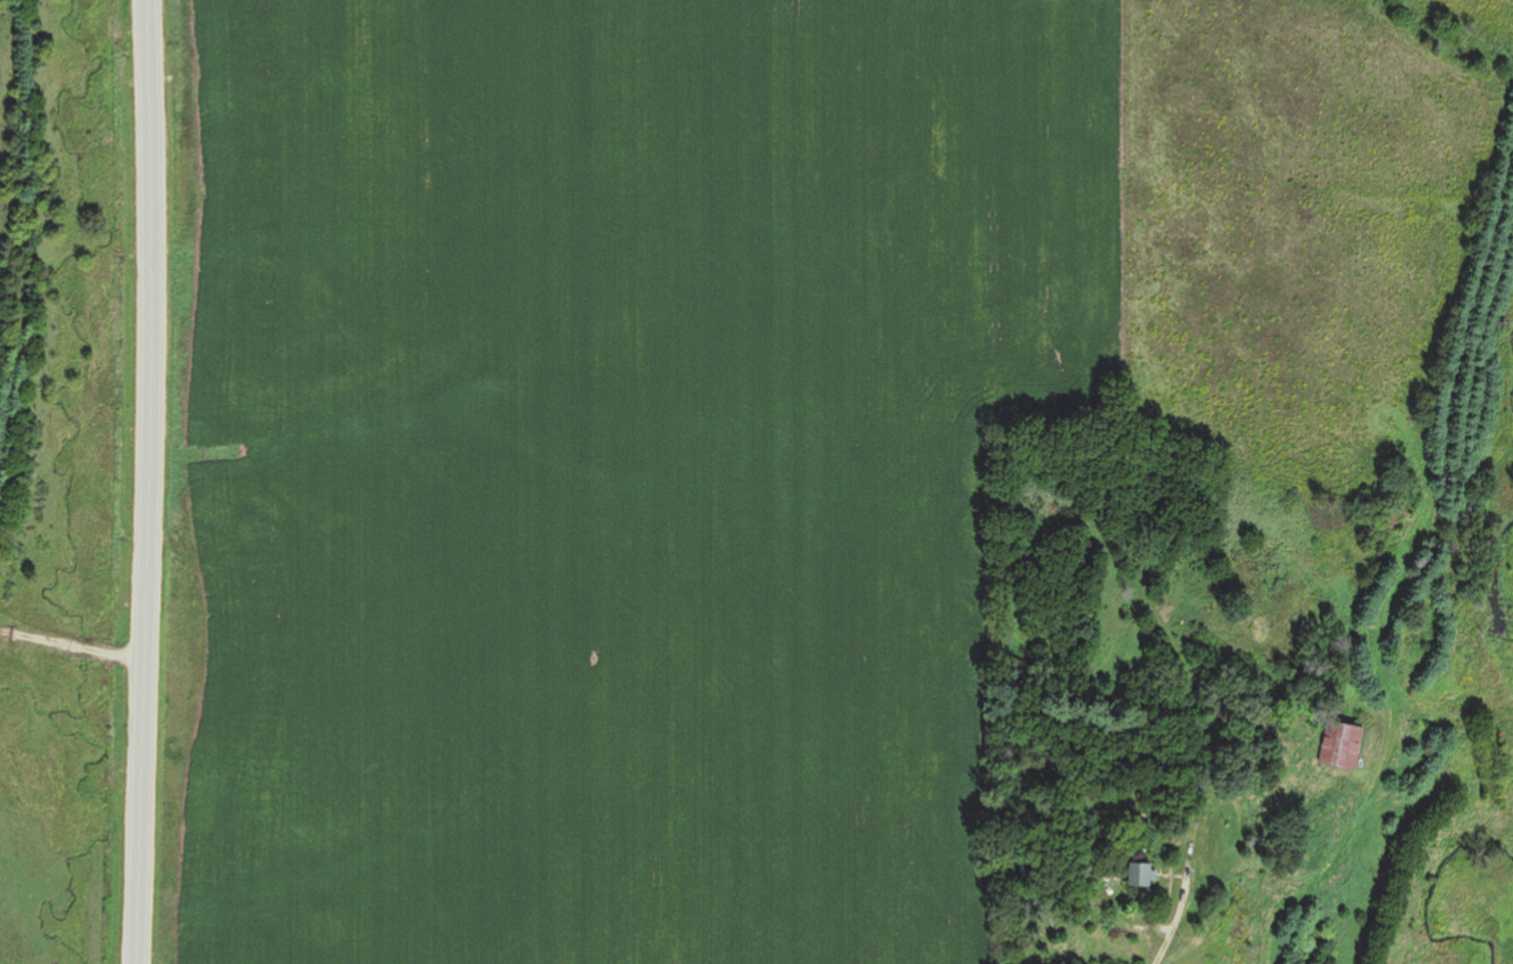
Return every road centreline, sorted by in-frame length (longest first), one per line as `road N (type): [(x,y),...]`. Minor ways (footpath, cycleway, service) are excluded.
road 1 (primary): [(137,963),(151,0)]

